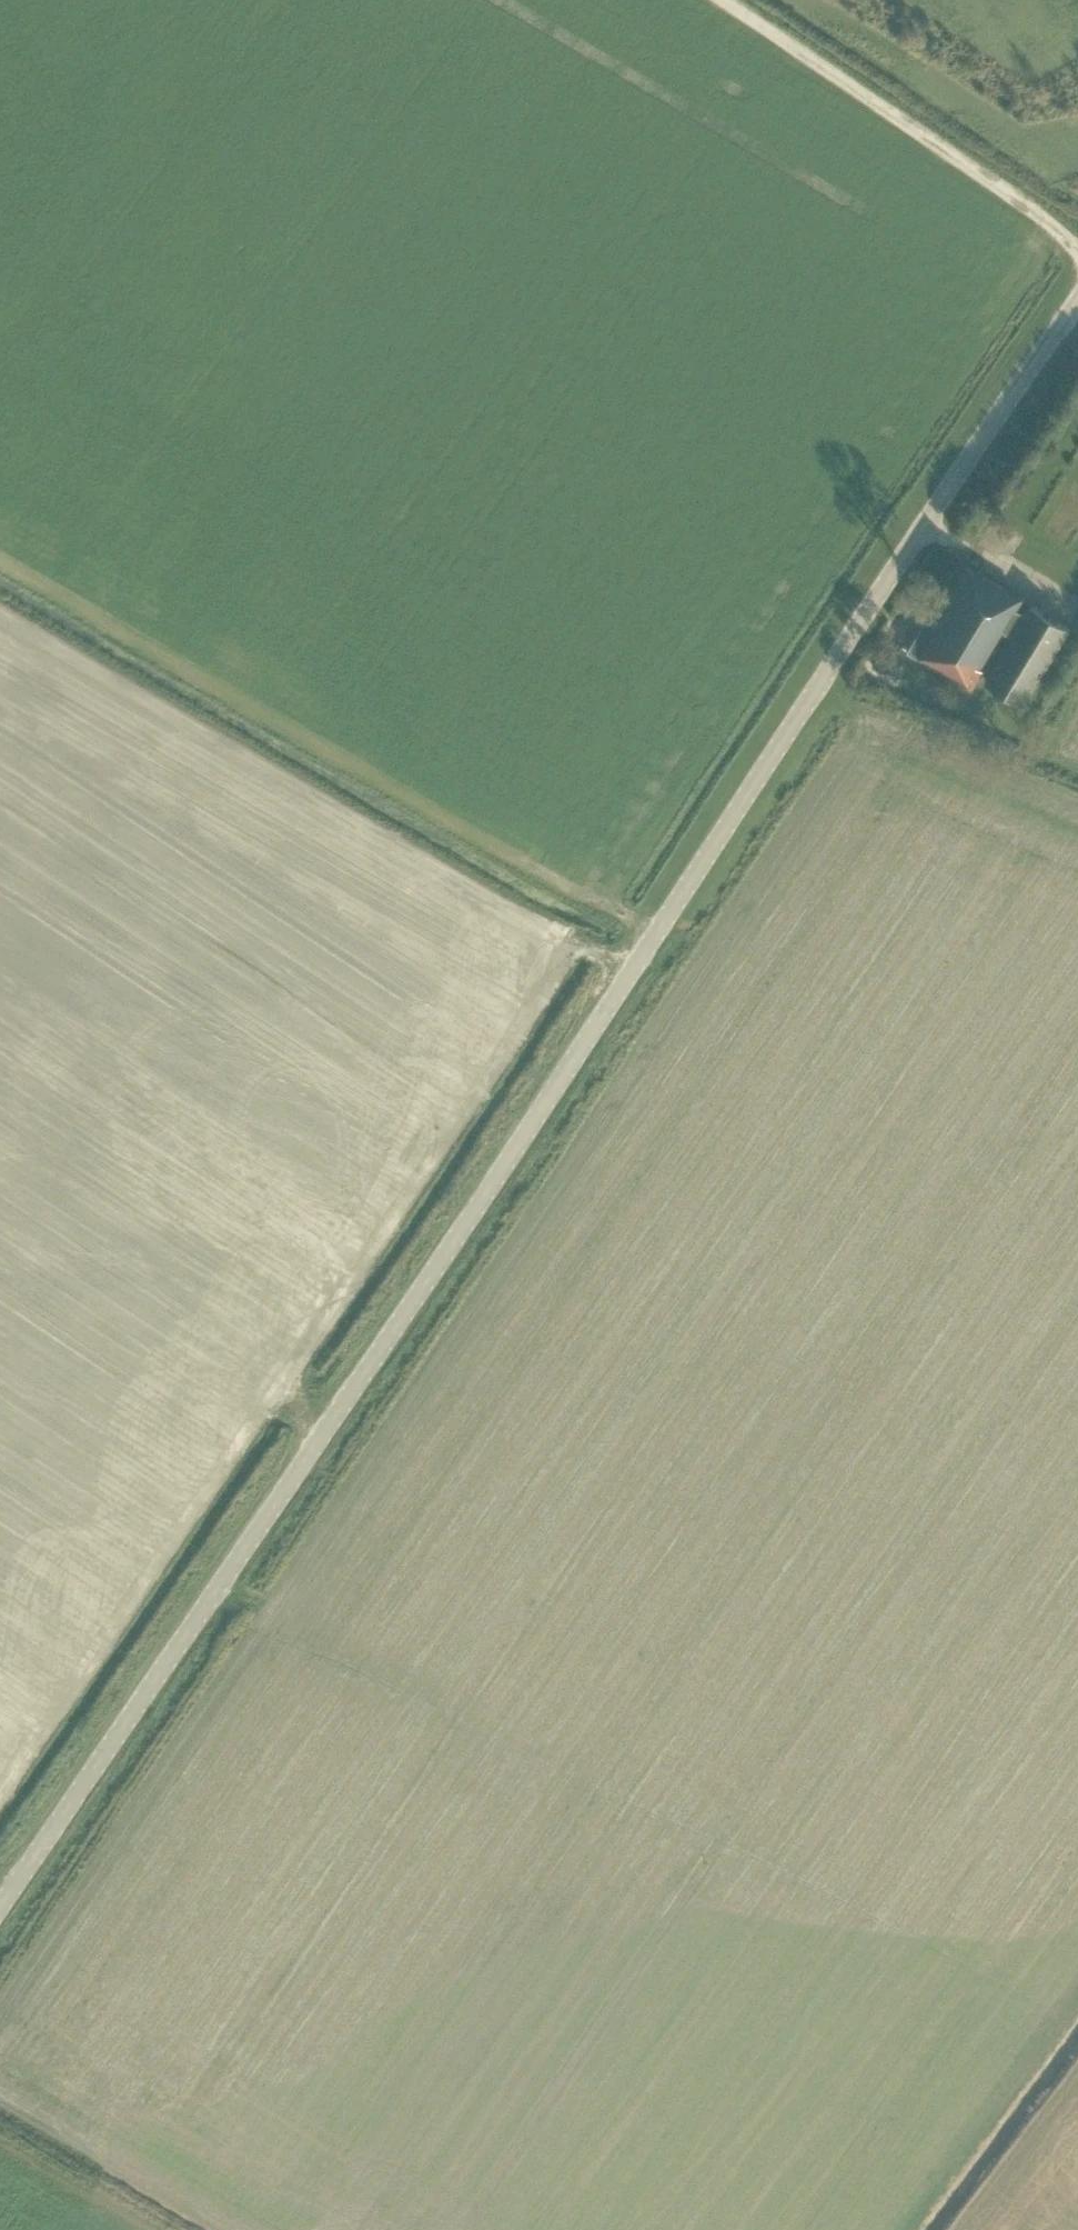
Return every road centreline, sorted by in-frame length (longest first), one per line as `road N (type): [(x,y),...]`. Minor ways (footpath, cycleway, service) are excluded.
road 1 (tertiary): [(0,1909),(1077,307)]

